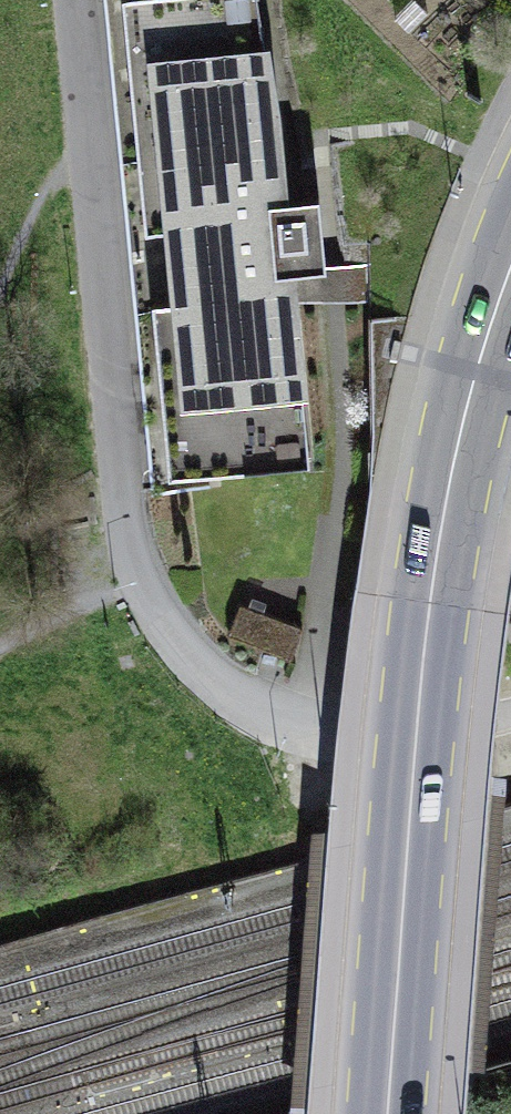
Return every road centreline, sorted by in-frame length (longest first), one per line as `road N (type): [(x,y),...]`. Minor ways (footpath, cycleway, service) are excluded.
road 1 (residential): [(79,0),(115,366),(119,508),(132,562),(159,617),(228,692),(297,731),(397,740),(510,714)]
road 2 (primary): [(387,1113),(430,602),(456,448),(510,268)]

